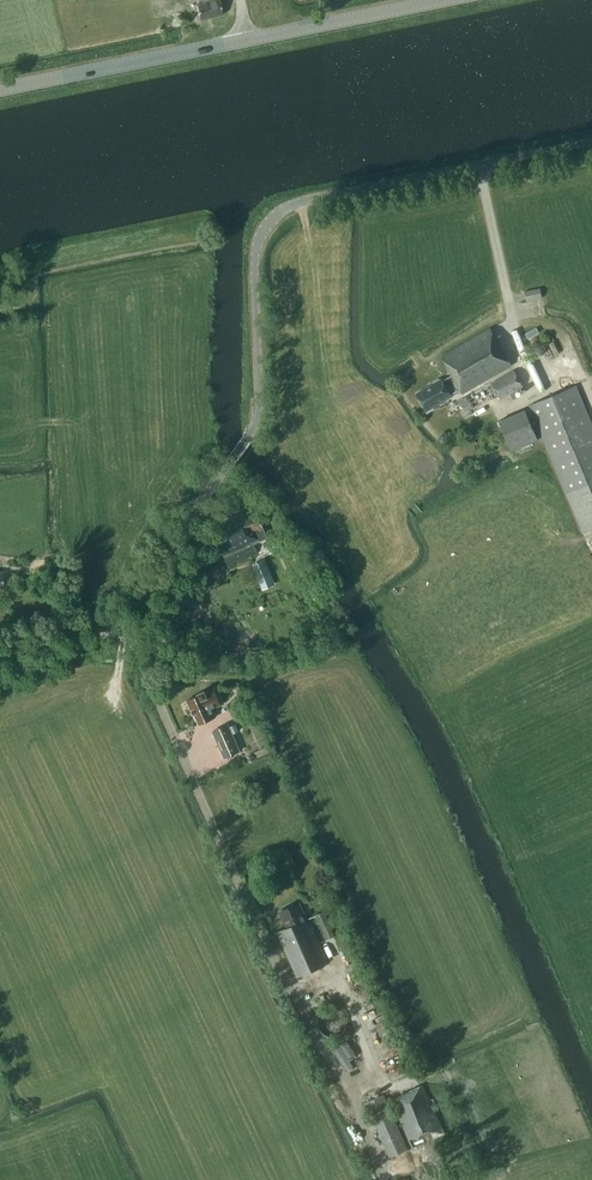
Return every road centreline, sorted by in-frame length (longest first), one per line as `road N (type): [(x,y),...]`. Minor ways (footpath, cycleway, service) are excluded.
road 1 (unclassified): [(0,679),(122,620),(252,431),(259,396),(255,258),(275,216),(317,197),(591,141)]
road 2 (track): [(278,965),(122,620)]
road 3 (tertiary): [(0,92),(244,41)]
road 4 (tertiary): [(244,41),(448,0)]

